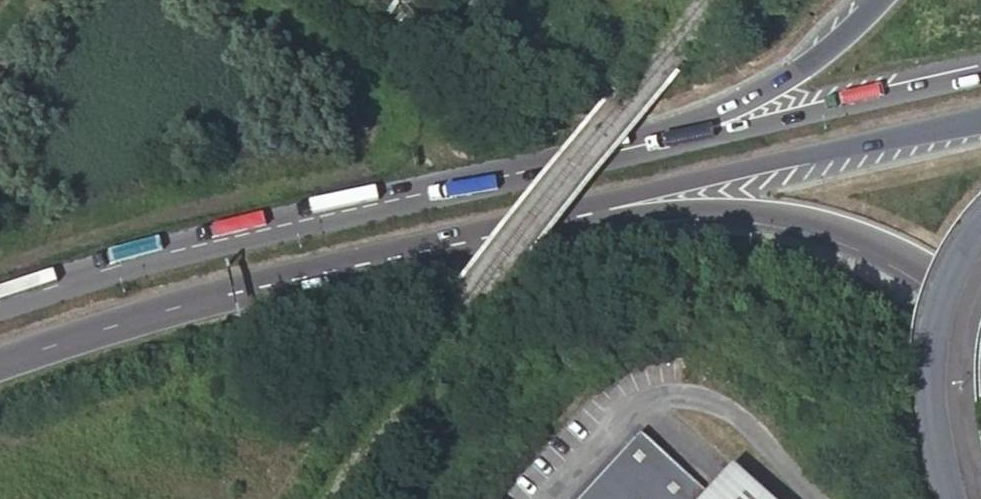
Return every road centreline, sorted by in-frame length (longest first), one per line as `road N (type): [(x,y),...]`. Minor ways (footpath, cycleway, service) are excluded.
road 1 (trunk): [(534,174),(80,273),(0,299)]
road 2 (trunk): [(487,239),(649,214),(725,212),(817,227),(902,261),(980,313)]
road 3 (trunk): [(487,239),(585,203),(980,122)]
road 4 (trunk): [(0,358),(487,239)]
road 5 (trunk): [(980,74),(534,174)]
road 6 (trunk): [(872,0),(751,96),(534,174)]
road 7 (unclassified): [(814,498),(723,408),(645,403),(619,420),(548,498)]

